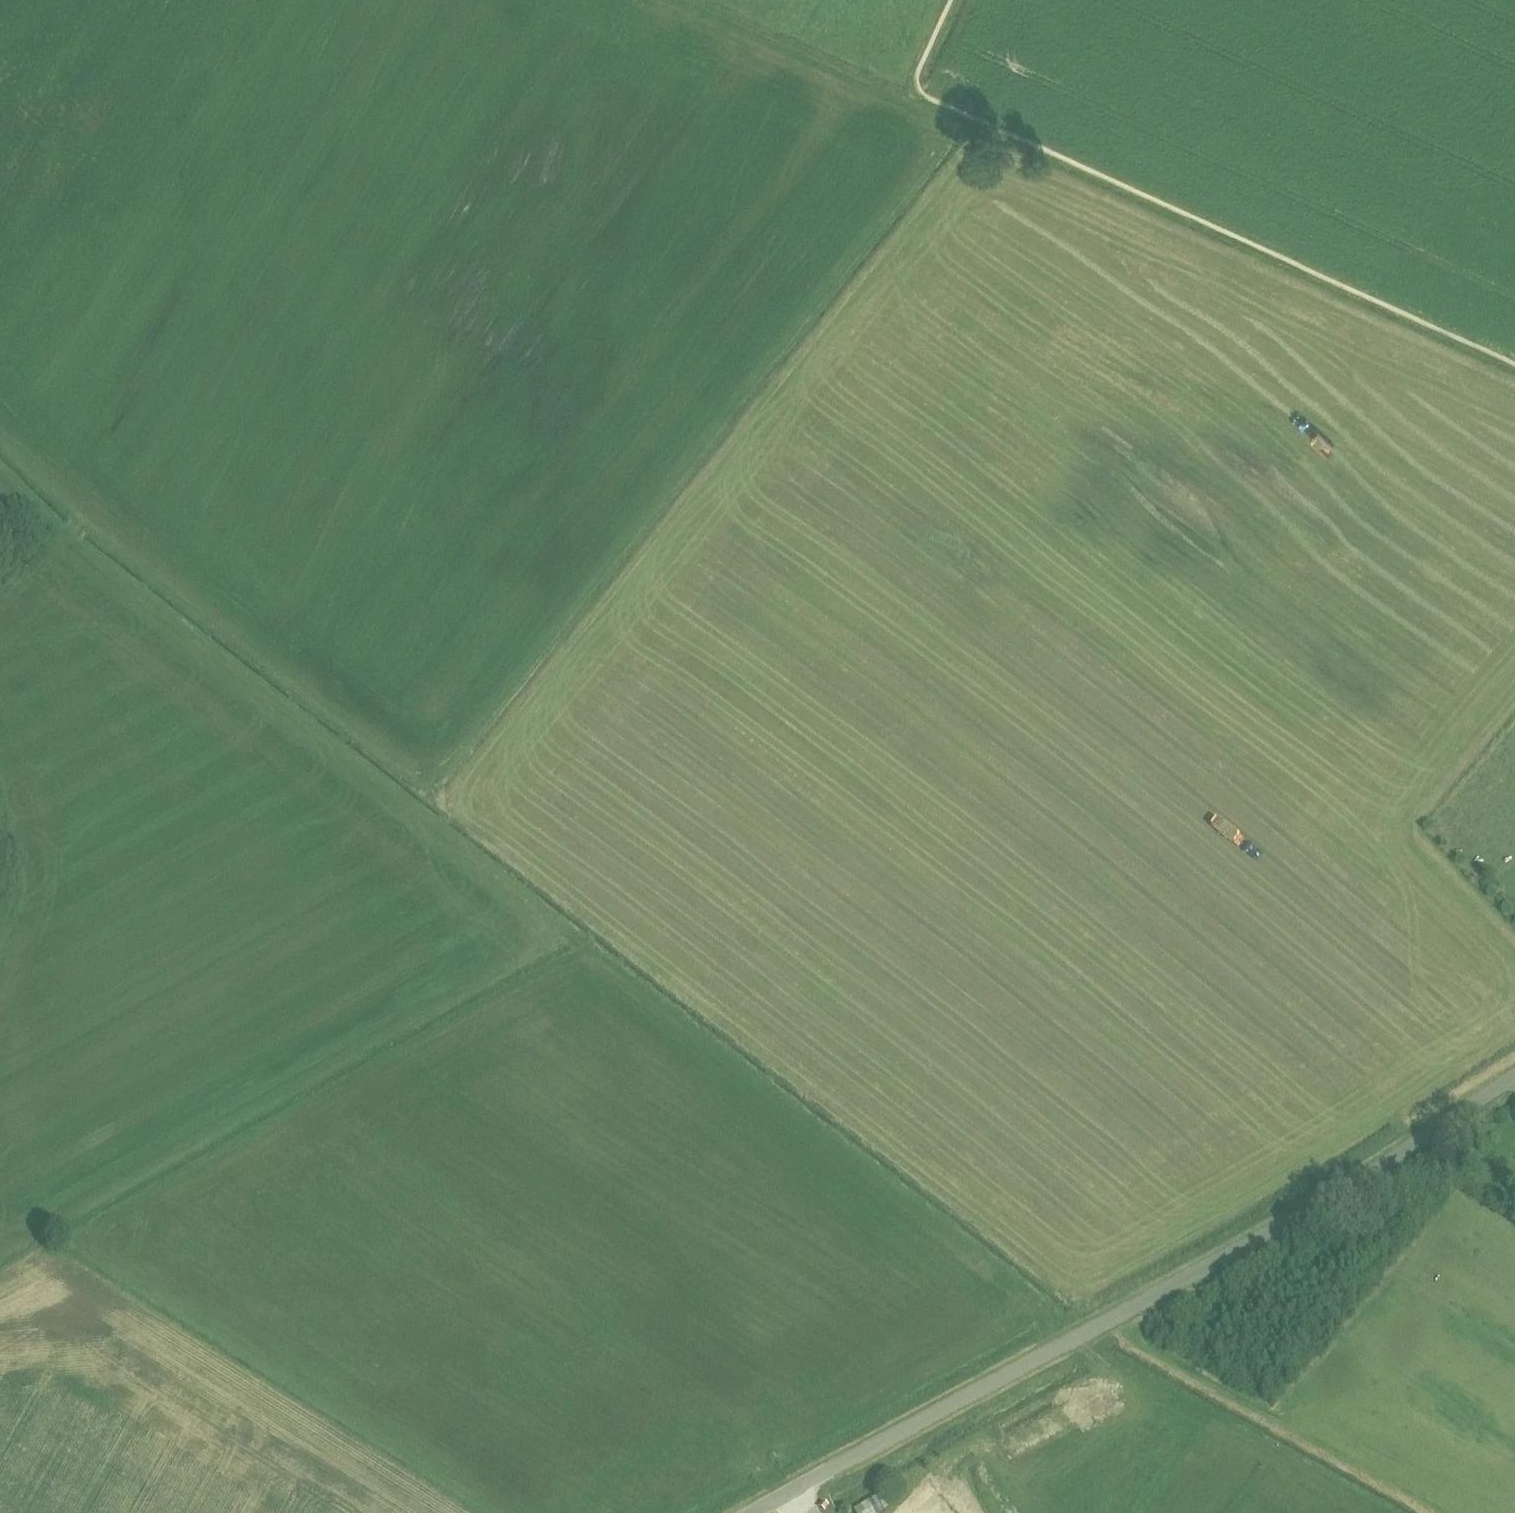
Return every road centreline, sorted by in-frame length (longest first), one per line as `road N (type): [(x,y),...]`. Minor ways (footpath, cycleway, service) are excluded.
road 1 (unclassified): [(753,1512),(1286,1225),(1514,1077)]

